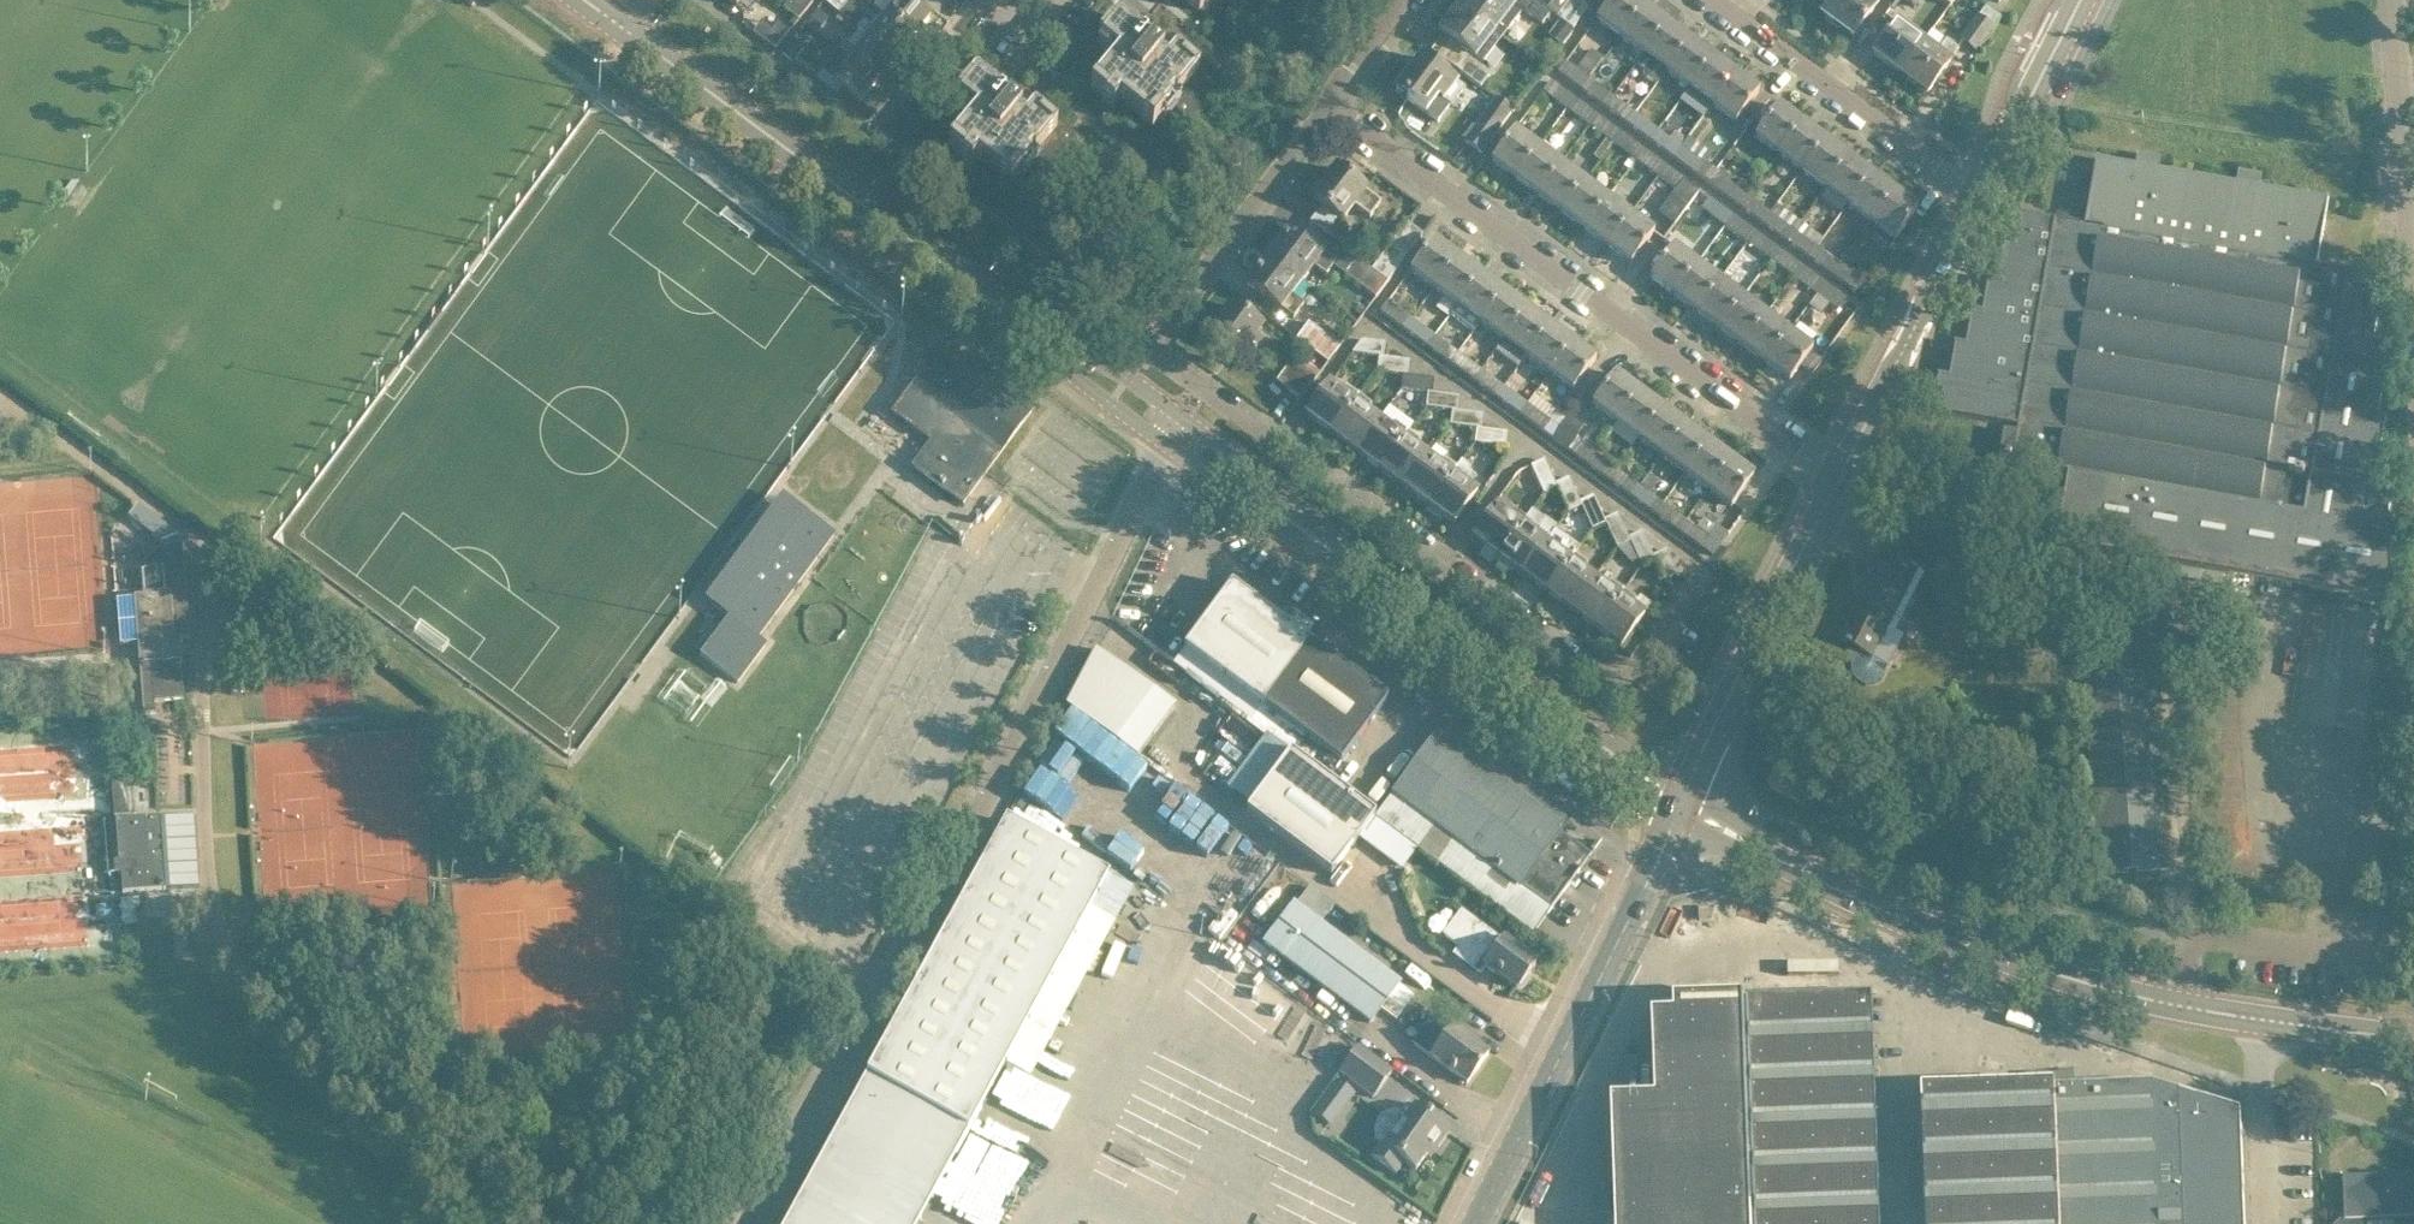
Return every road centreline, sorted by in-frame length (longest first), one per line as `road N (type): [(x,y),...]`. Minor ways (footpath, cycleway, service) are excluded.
road 1 (unclassified): [(756,1223),(1176,431)]
road 2 (residential): [(1614,692),(1155,349),(1156,337),(1328,104)]
road 3 (tertiary): [(2413,1039),(2182,1007),(2034,967),(1882,910),(1681,805)]
road 4 (tertiary): [(1176,431),(618,24)]
road 5 (residential): [(1838,480),(1328,104)]
road 6 (tertiary): [(1681,805),(1176,431)]
road 7 (tertiary): [(1476,1223),(1681,805)]
road 8 (tertiary): [(1681,805),(1838,480)]
road 9 (residential): [(1979,199),(1712,0)]
road 10 (tertiary): [(1838,480),(1979,199)]
road 11 (unclassified): [(2413,294),(2392,0)]
road 12 (tertiary): [(1979,199),(2080,0)]
road 13 (residential): [(1328,104),(1402,0)]

